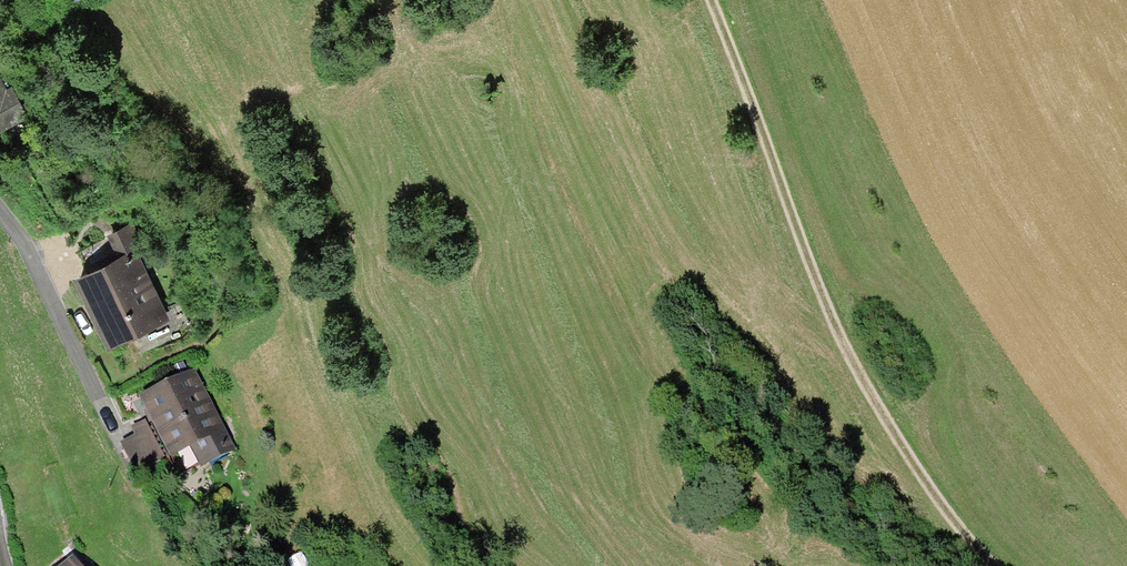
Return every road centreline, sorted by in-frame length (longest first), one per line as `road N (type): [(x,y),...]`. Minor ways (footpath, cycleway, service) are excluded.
road 1 (track): [(704,0),(828,329),(913,471),(988,565)]
road 2 (track): [(697,565),(551,480),(492,423)]
road 3 (residential): [(102,411),(36,273),(0,218)]

